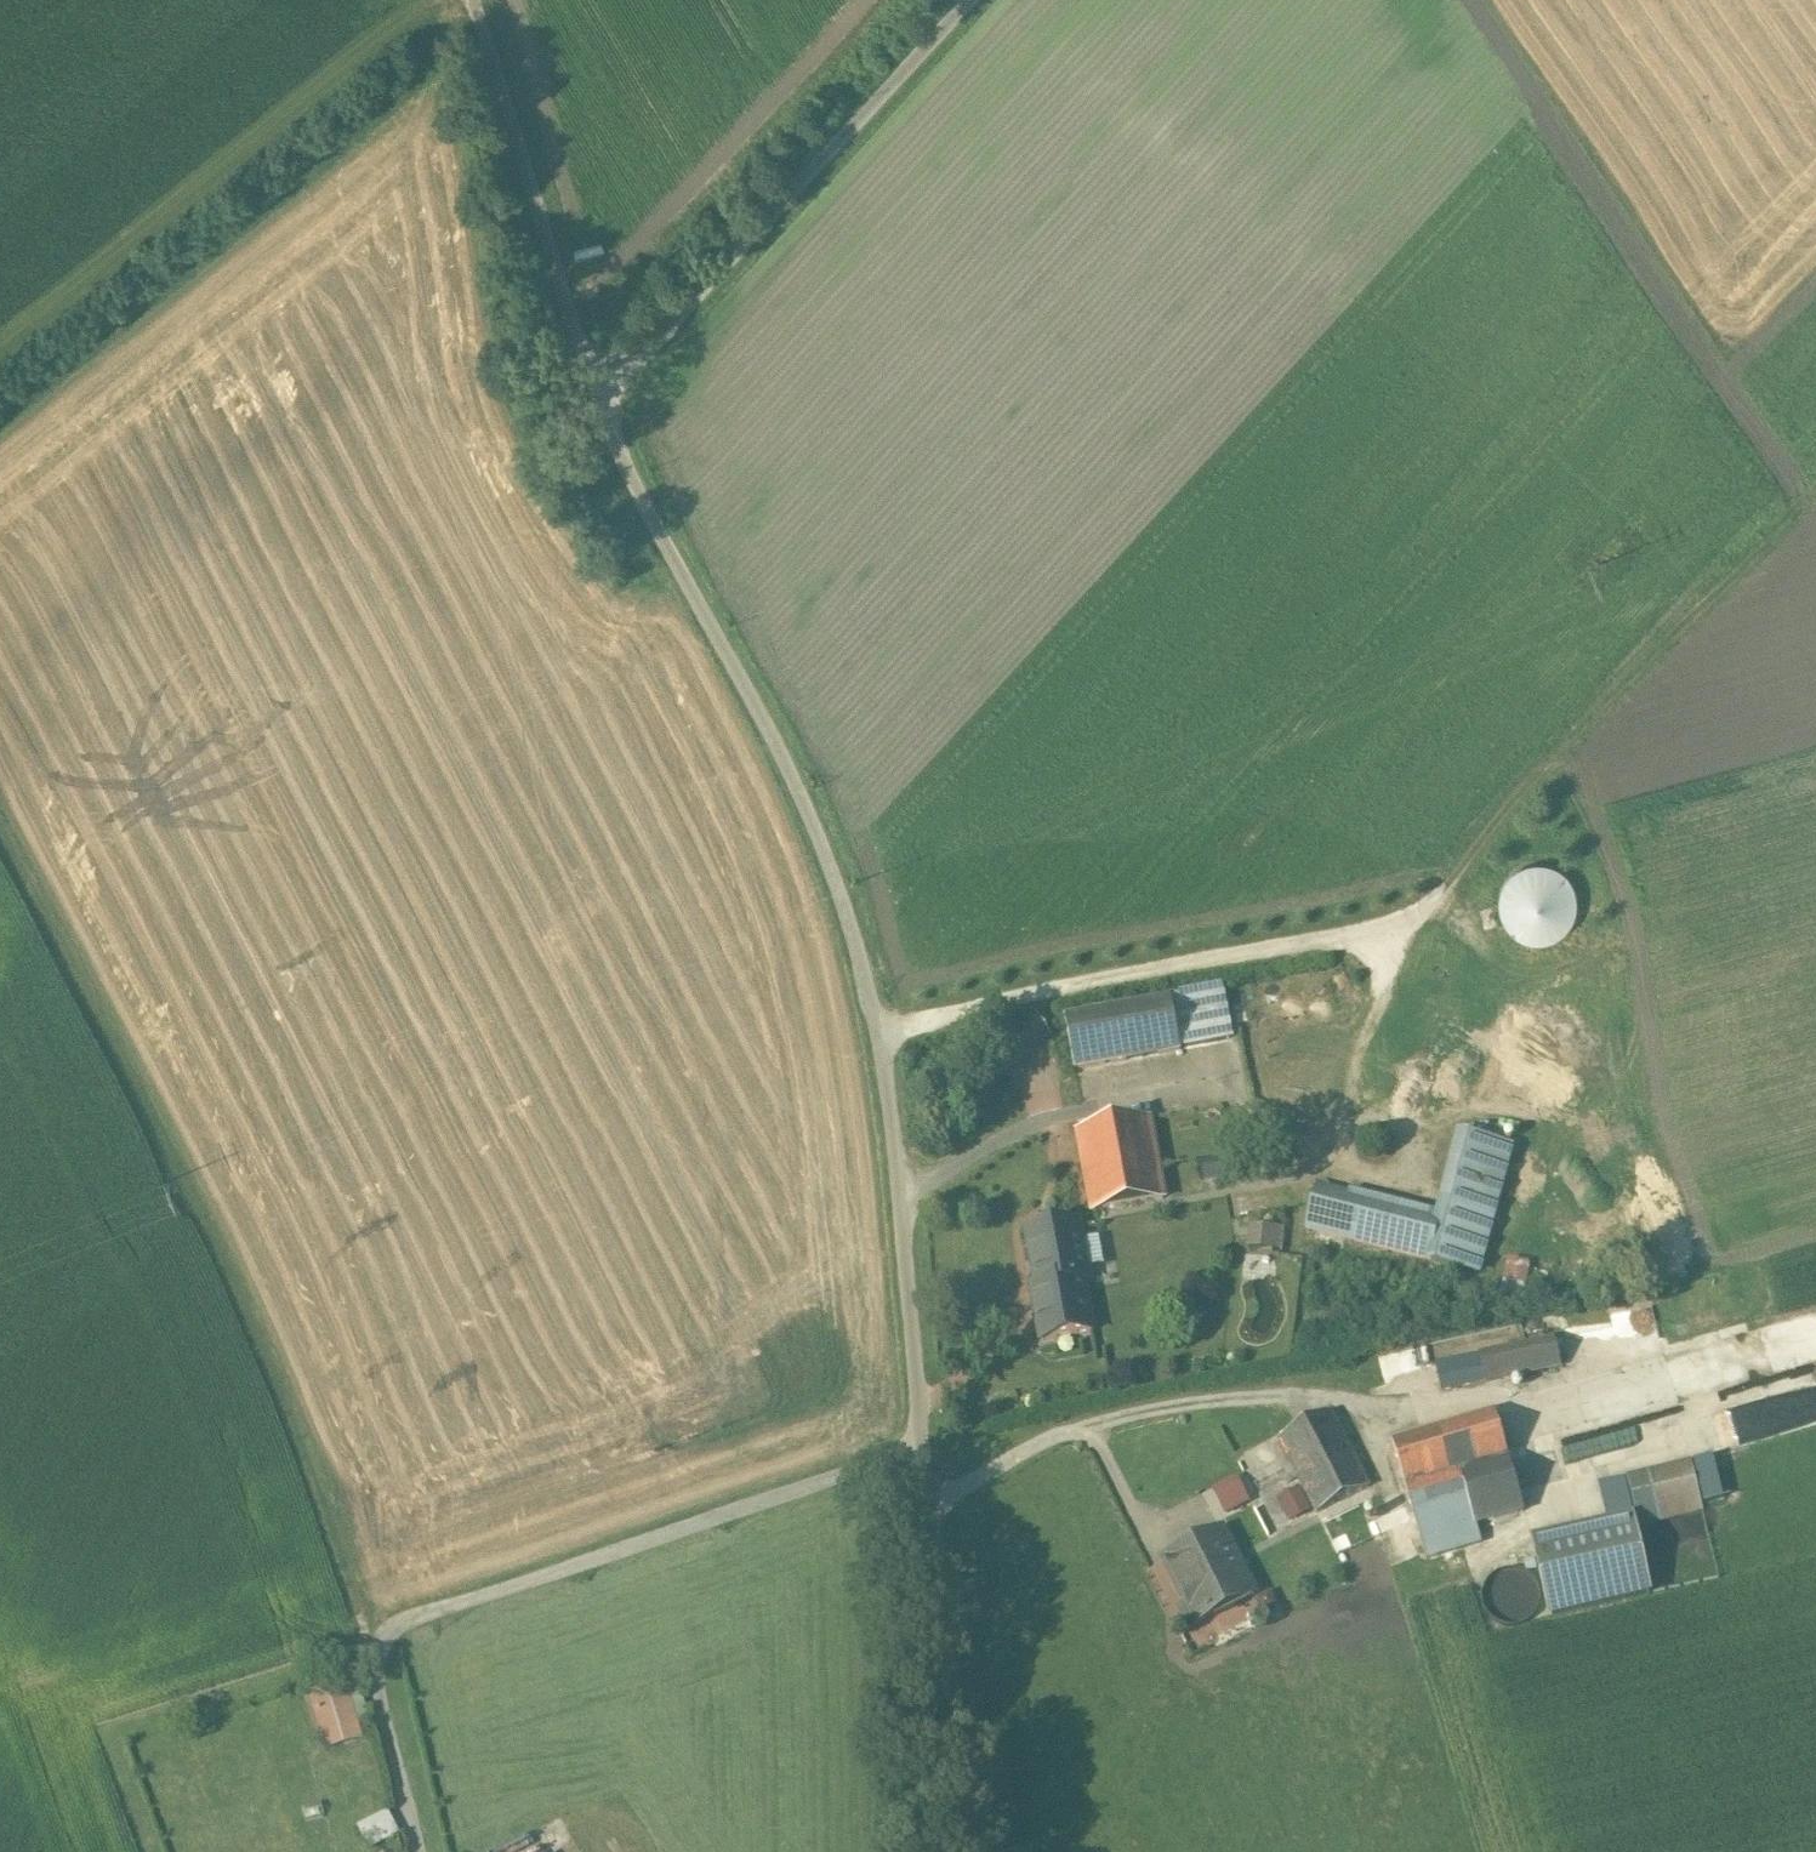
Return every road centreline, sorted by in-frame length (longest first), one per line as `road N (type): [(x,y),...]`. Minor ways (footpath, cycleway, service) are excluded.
road 1 (unclassified): [(594,397),(800,795),(878,1043),(929,1511),(993,1851)]
road 2 (track): [(381,1648),(360,1616),(303,1444),(241,1290),(0,832)]
road 3 (unclassified): [(594,397),(965,0)]
road 4 (unclassified): [(471,0),(594,397)]

